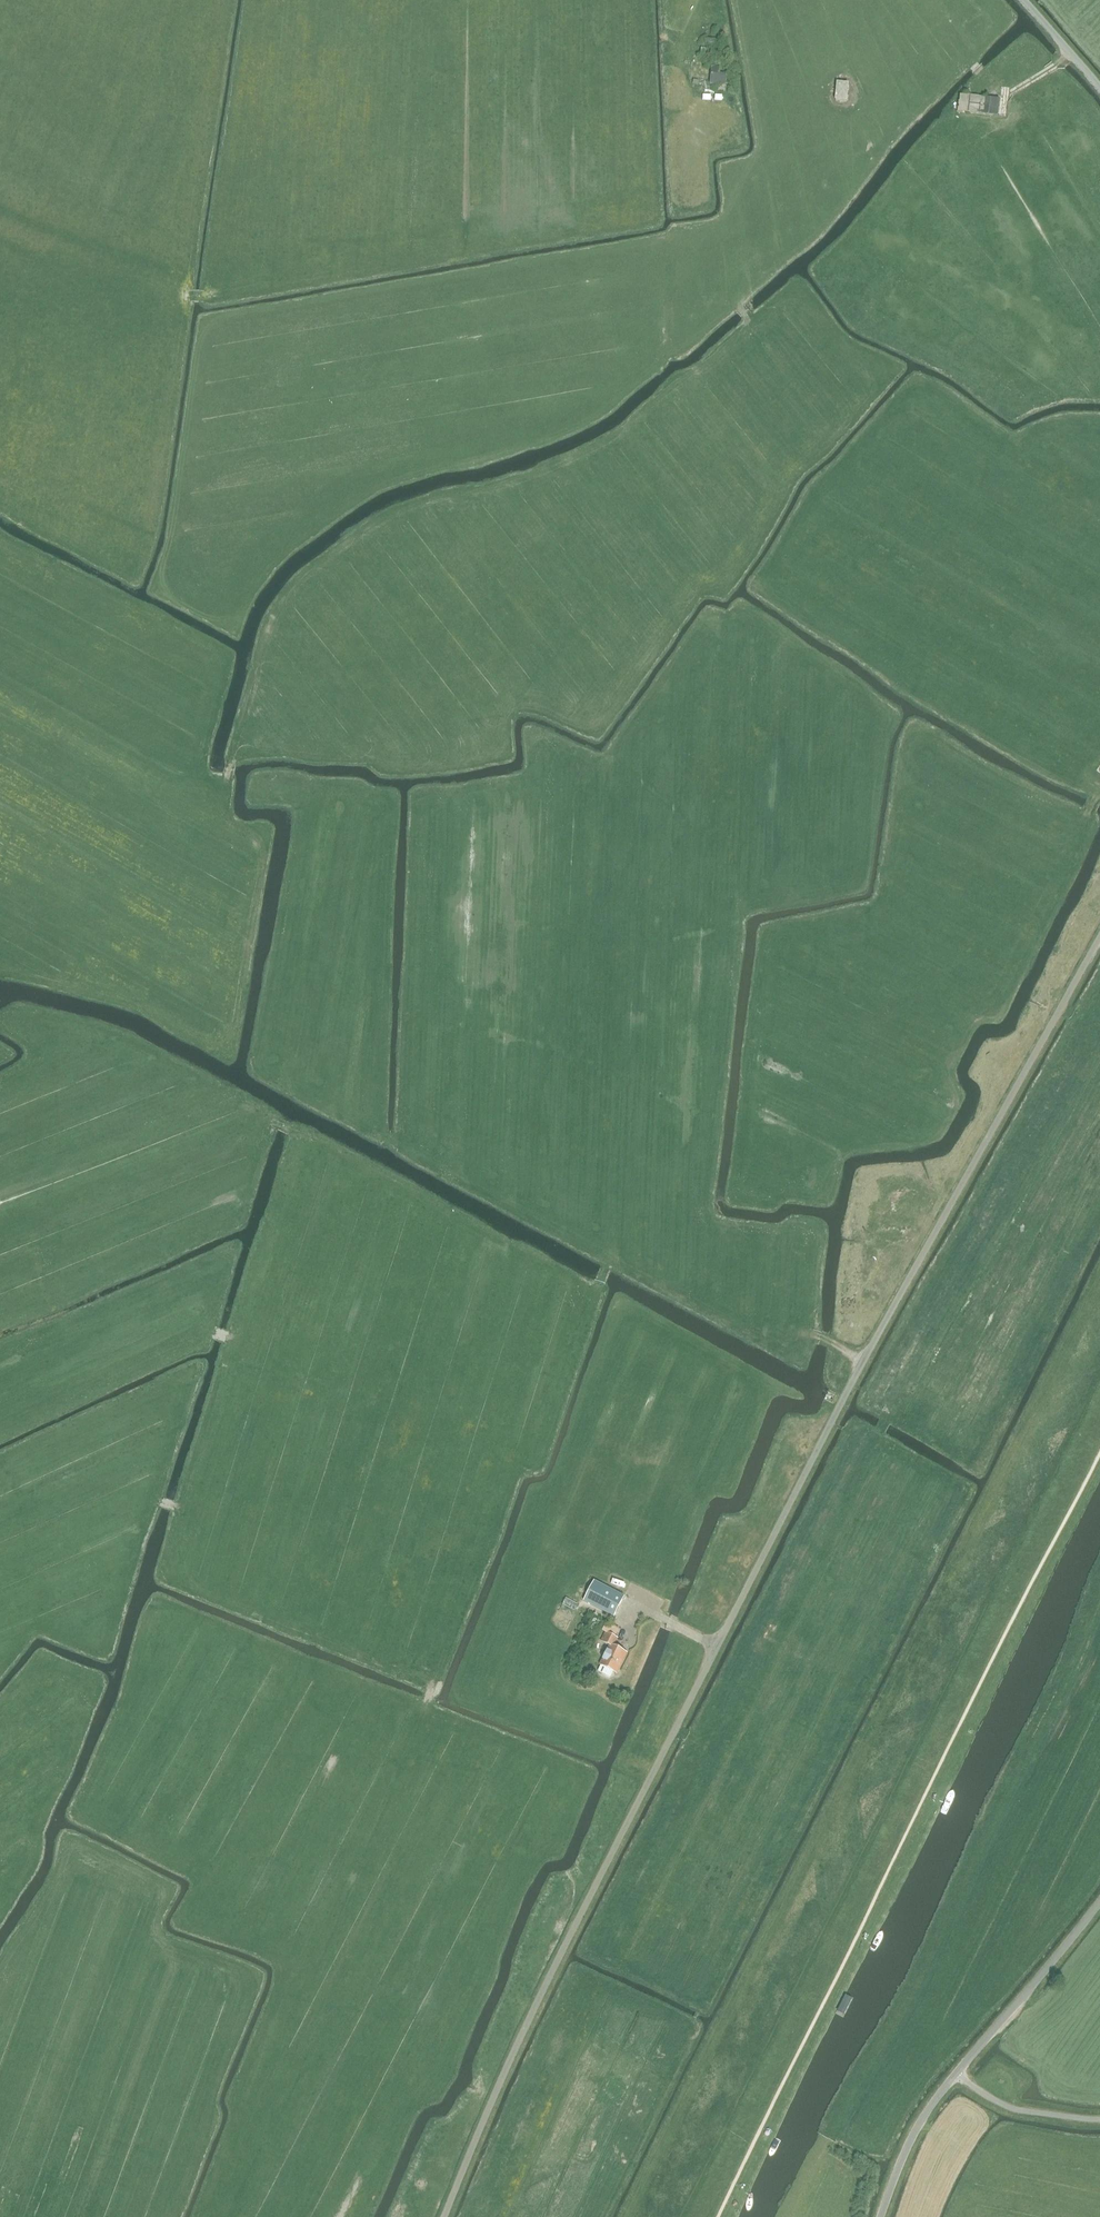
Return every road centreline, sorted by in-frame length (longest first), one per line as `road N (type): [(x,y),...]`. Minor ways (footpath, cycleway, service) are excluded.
road 1 (unclassified): [(449,2216),(536,2007),(815,1462),(1099,943)]
road 2 (unclassified): [(881,2216),(926,2113),(1099,1900)]
road 3 (unclassified): [(1099,91),(1020,0)]

